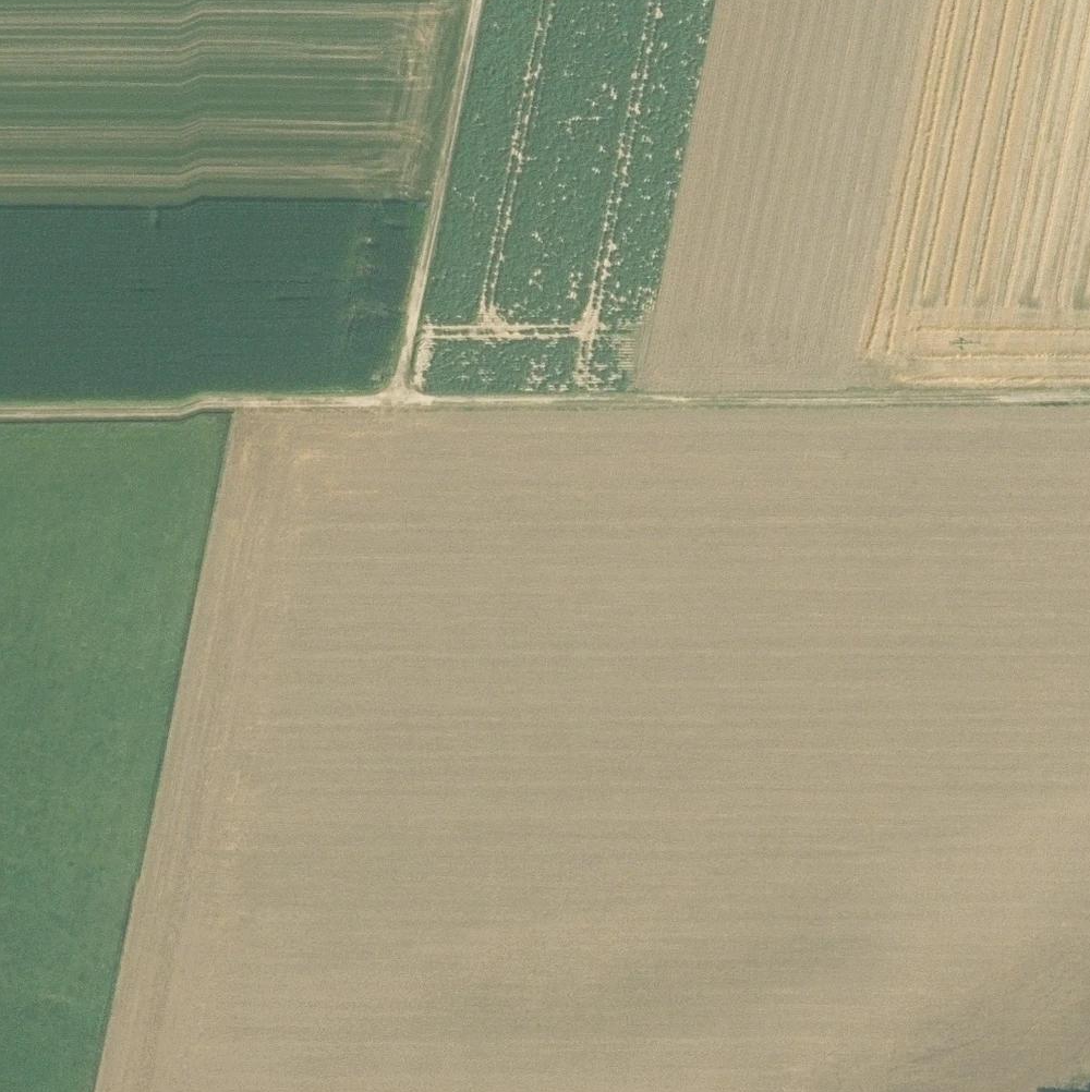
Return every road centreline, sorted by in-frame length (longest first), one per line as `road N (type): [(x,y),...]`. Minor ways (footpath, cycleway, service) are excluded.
road 1 (track): [(0,410),(1089,404)]
road 2 (track): [(482,0),(403,407)]

